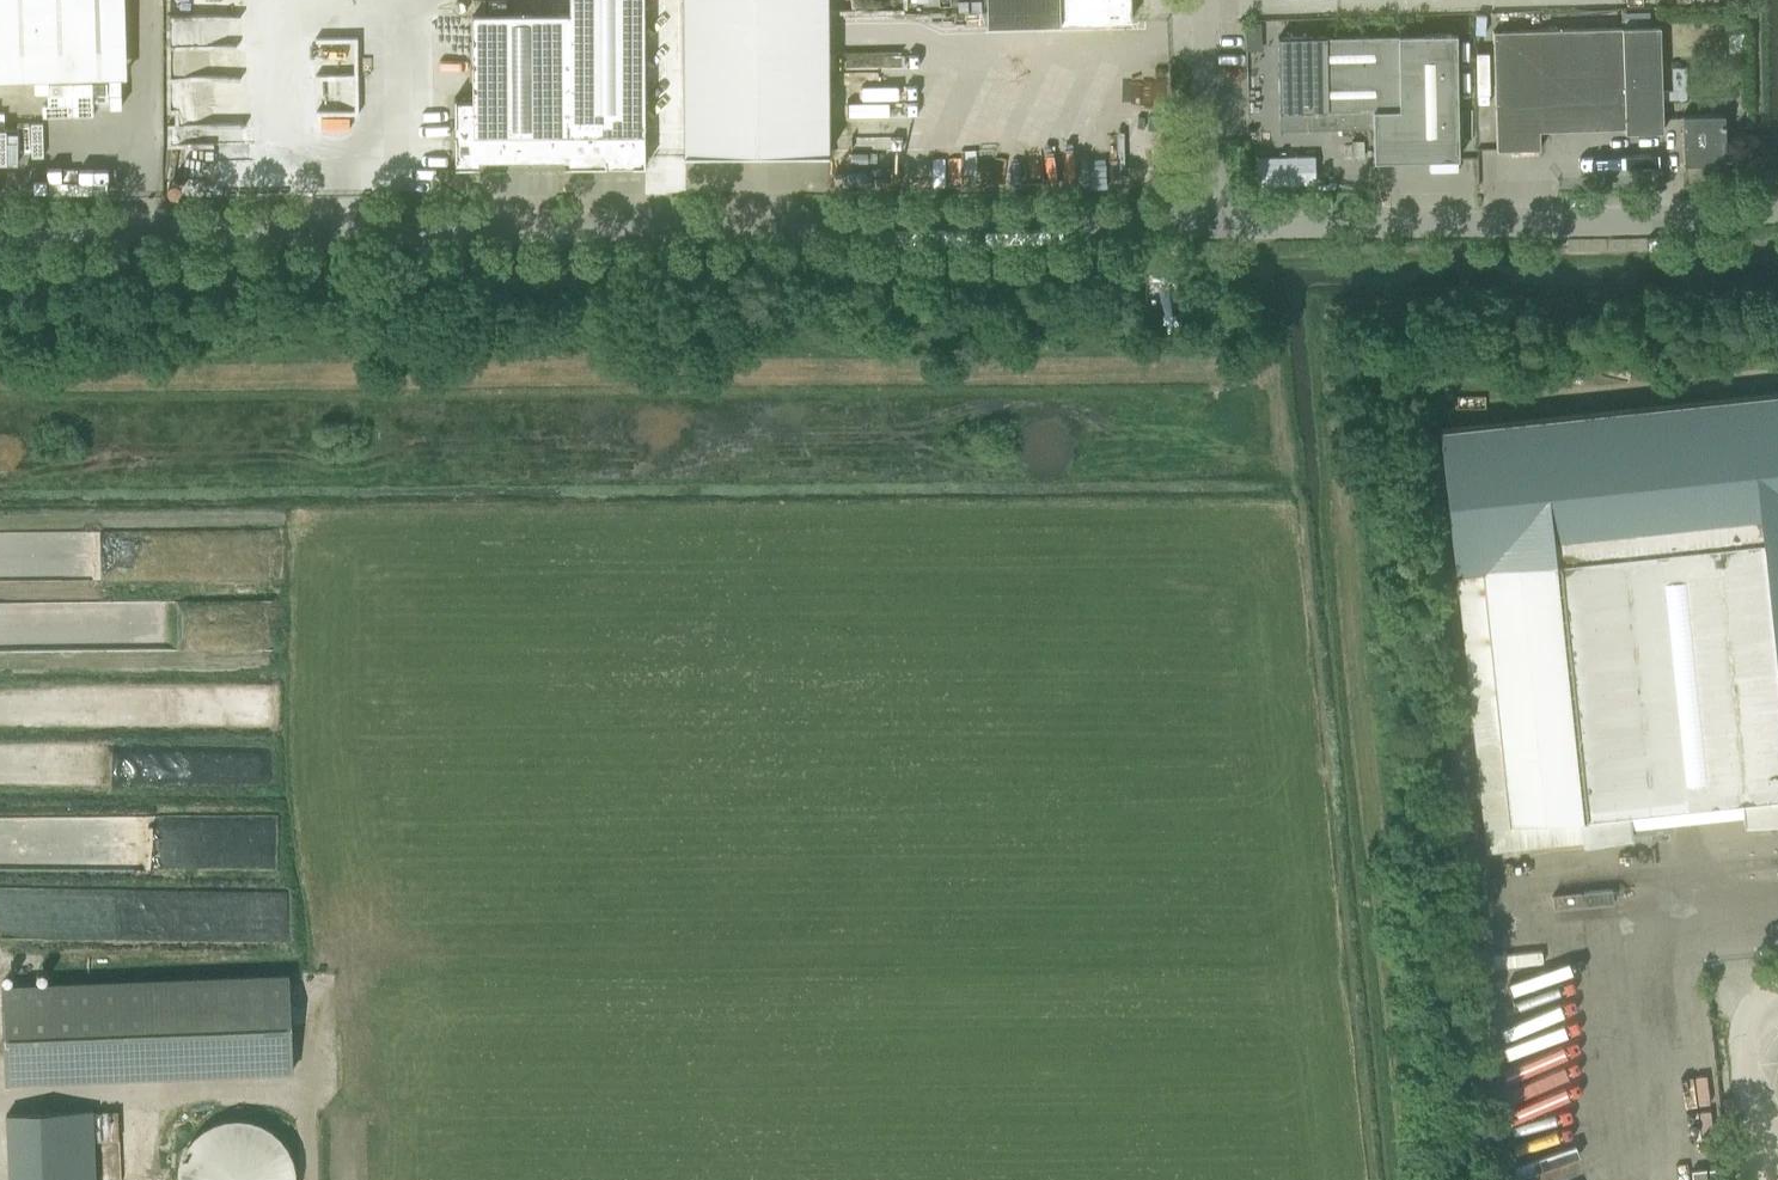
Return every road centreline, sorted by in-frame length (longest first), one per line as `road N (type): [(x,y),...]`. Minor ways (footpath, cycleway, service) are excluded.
road 1 (unclassified): [(0,227),(1212,221)]
road 2 (unclassified): [(1212,221),(1777,210)]
road 3 (unclassified): [(1212,221),(1204,0)]
road 4 (unclassified): [(1756,1179),(1746,1024),(1761,1001),(1777,992)]

